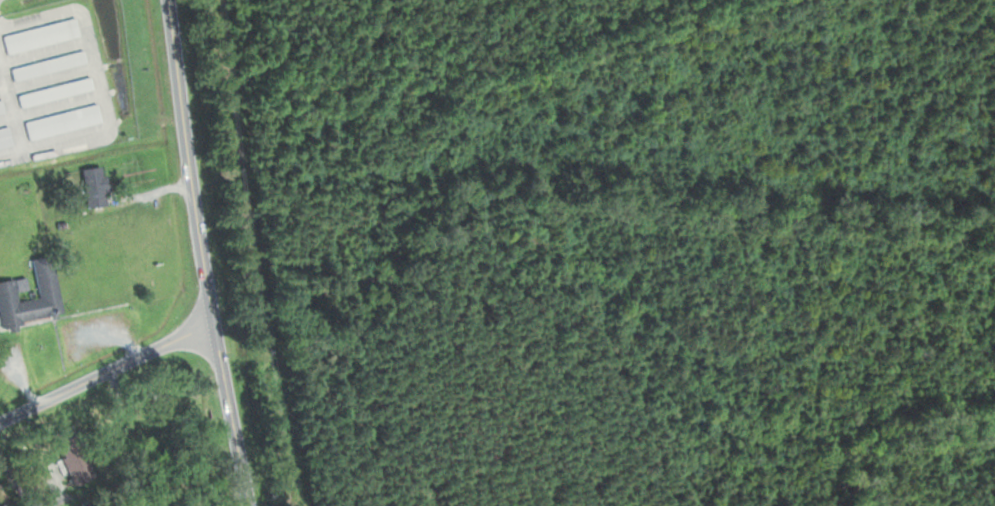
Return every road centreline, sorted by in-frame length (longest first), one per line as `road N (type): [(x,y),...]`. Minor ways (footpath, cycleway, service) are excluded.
road 1 (primary): [(250,505),(194,199),(168,0)]
road 2 (residential): [(0,425),(175,340),(216,333)]

